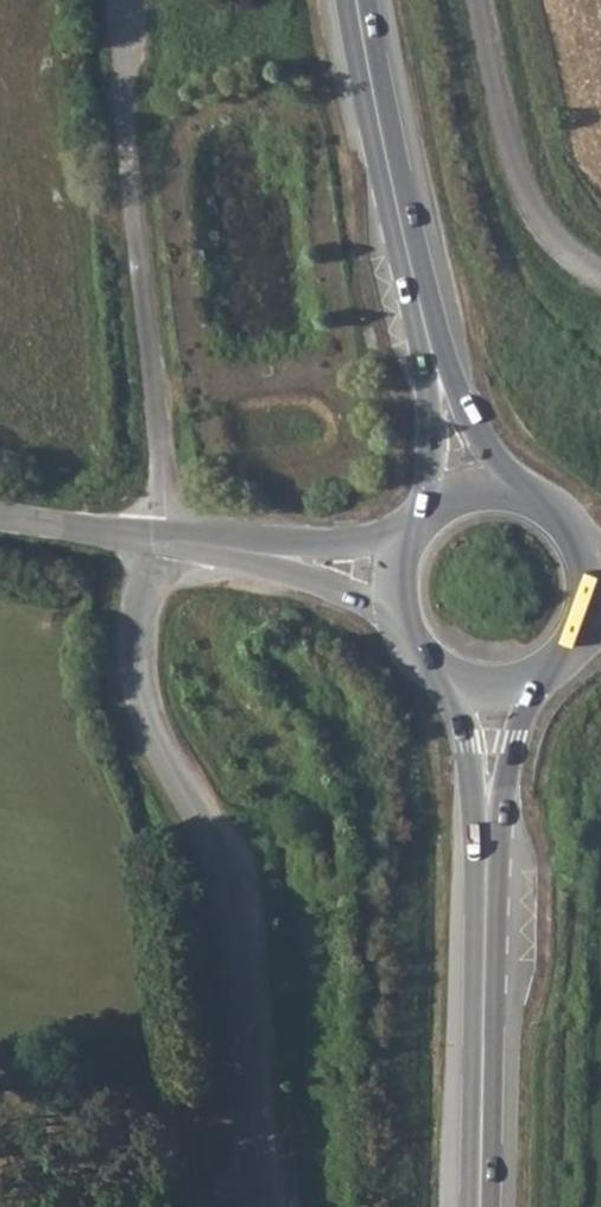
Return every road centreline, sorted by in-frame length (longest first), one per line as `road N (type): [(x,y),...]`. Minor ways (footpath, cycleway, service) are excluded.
road 1 (unclassified): [(263,1206),(235,949),(214,849),(140,690),(133,627),(162,541)]
road 2 (primary): [(479,1206),(495,689)]
road 3 (primary): [(358,0),(398,204),(471,492)]
road 4 (tertiary): [(394,580),(162,541)]
road 5 (primary): [(595,594),(579,535),(559,512),(502,489),(471,492)]
road 6 (primary): [(394,580),(396,608),(422,658),(443,675),(495,689)]
road 7 (tertiary): [(162,541),(0,516)]
road 8 (primary): [(495,689),(553,671),(574,650),(595,594)]
road 9 (primary): [(471,492),(419,524),(394,580)]

